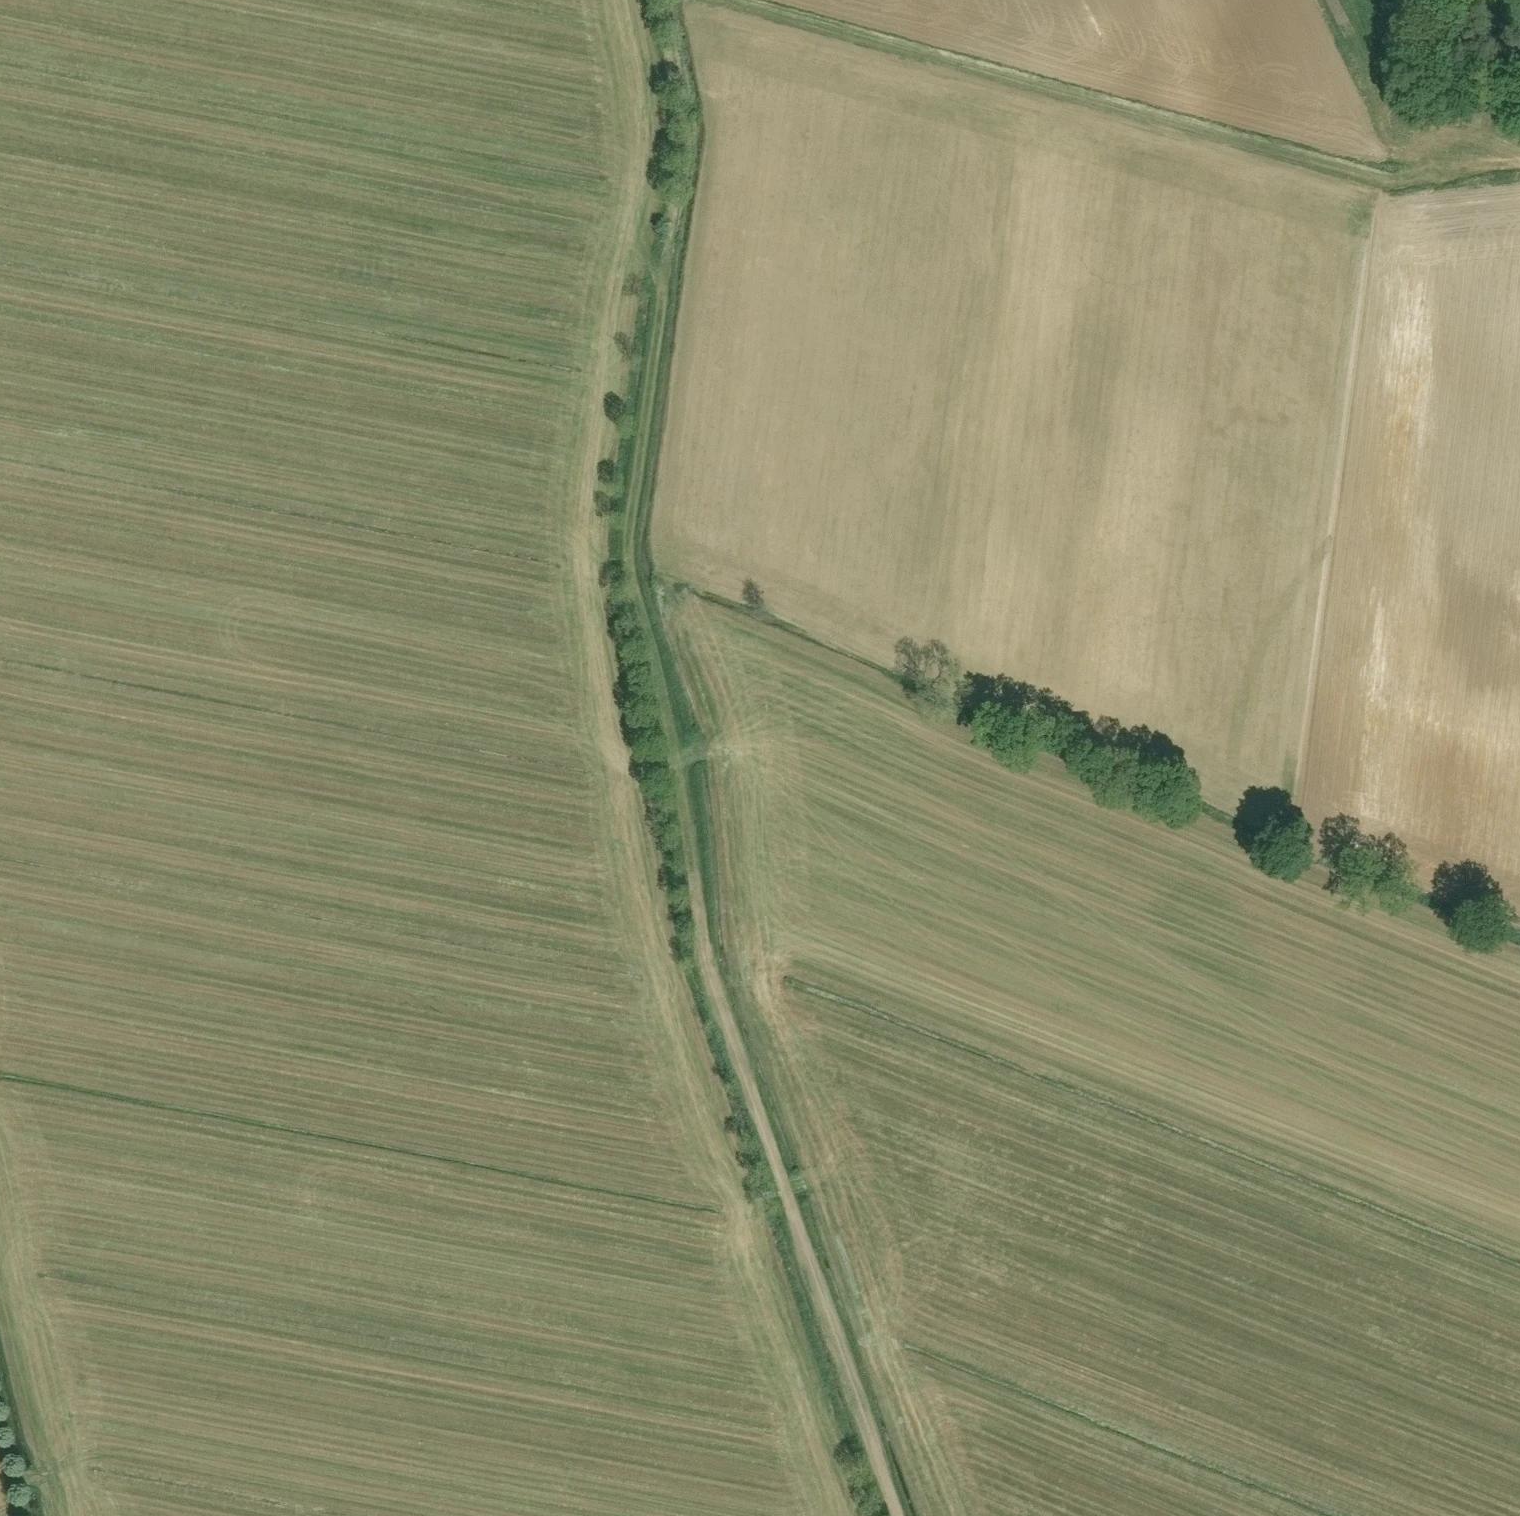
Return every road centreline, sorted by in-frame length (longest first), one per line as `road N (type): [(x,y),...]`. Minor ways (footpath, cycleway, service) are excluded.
road 1 (track): [(662,288),(631,542),(632,591),(705,945),(894,1515)]
road 2 (track): [(1496,165),(1480,0)]
road 3 (track): [(1519,162),(1369,177)]

